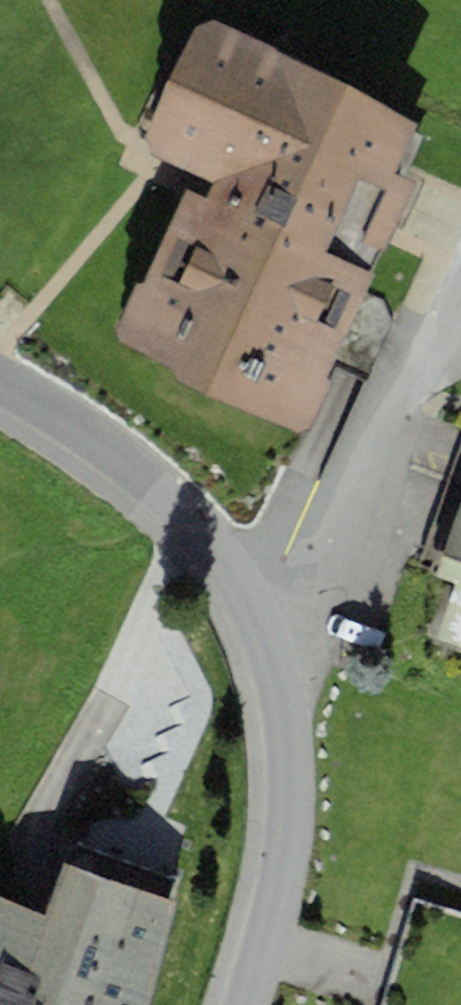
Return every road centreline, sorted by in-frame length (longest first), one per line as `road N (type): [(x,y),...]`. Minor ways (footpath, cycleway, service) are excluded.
road 1 (residential): [(284,734),(267,631),(221,549),(124,447),(0,375)]
road 2 (residential): [(284,734),(282,812),(238,1004)]

